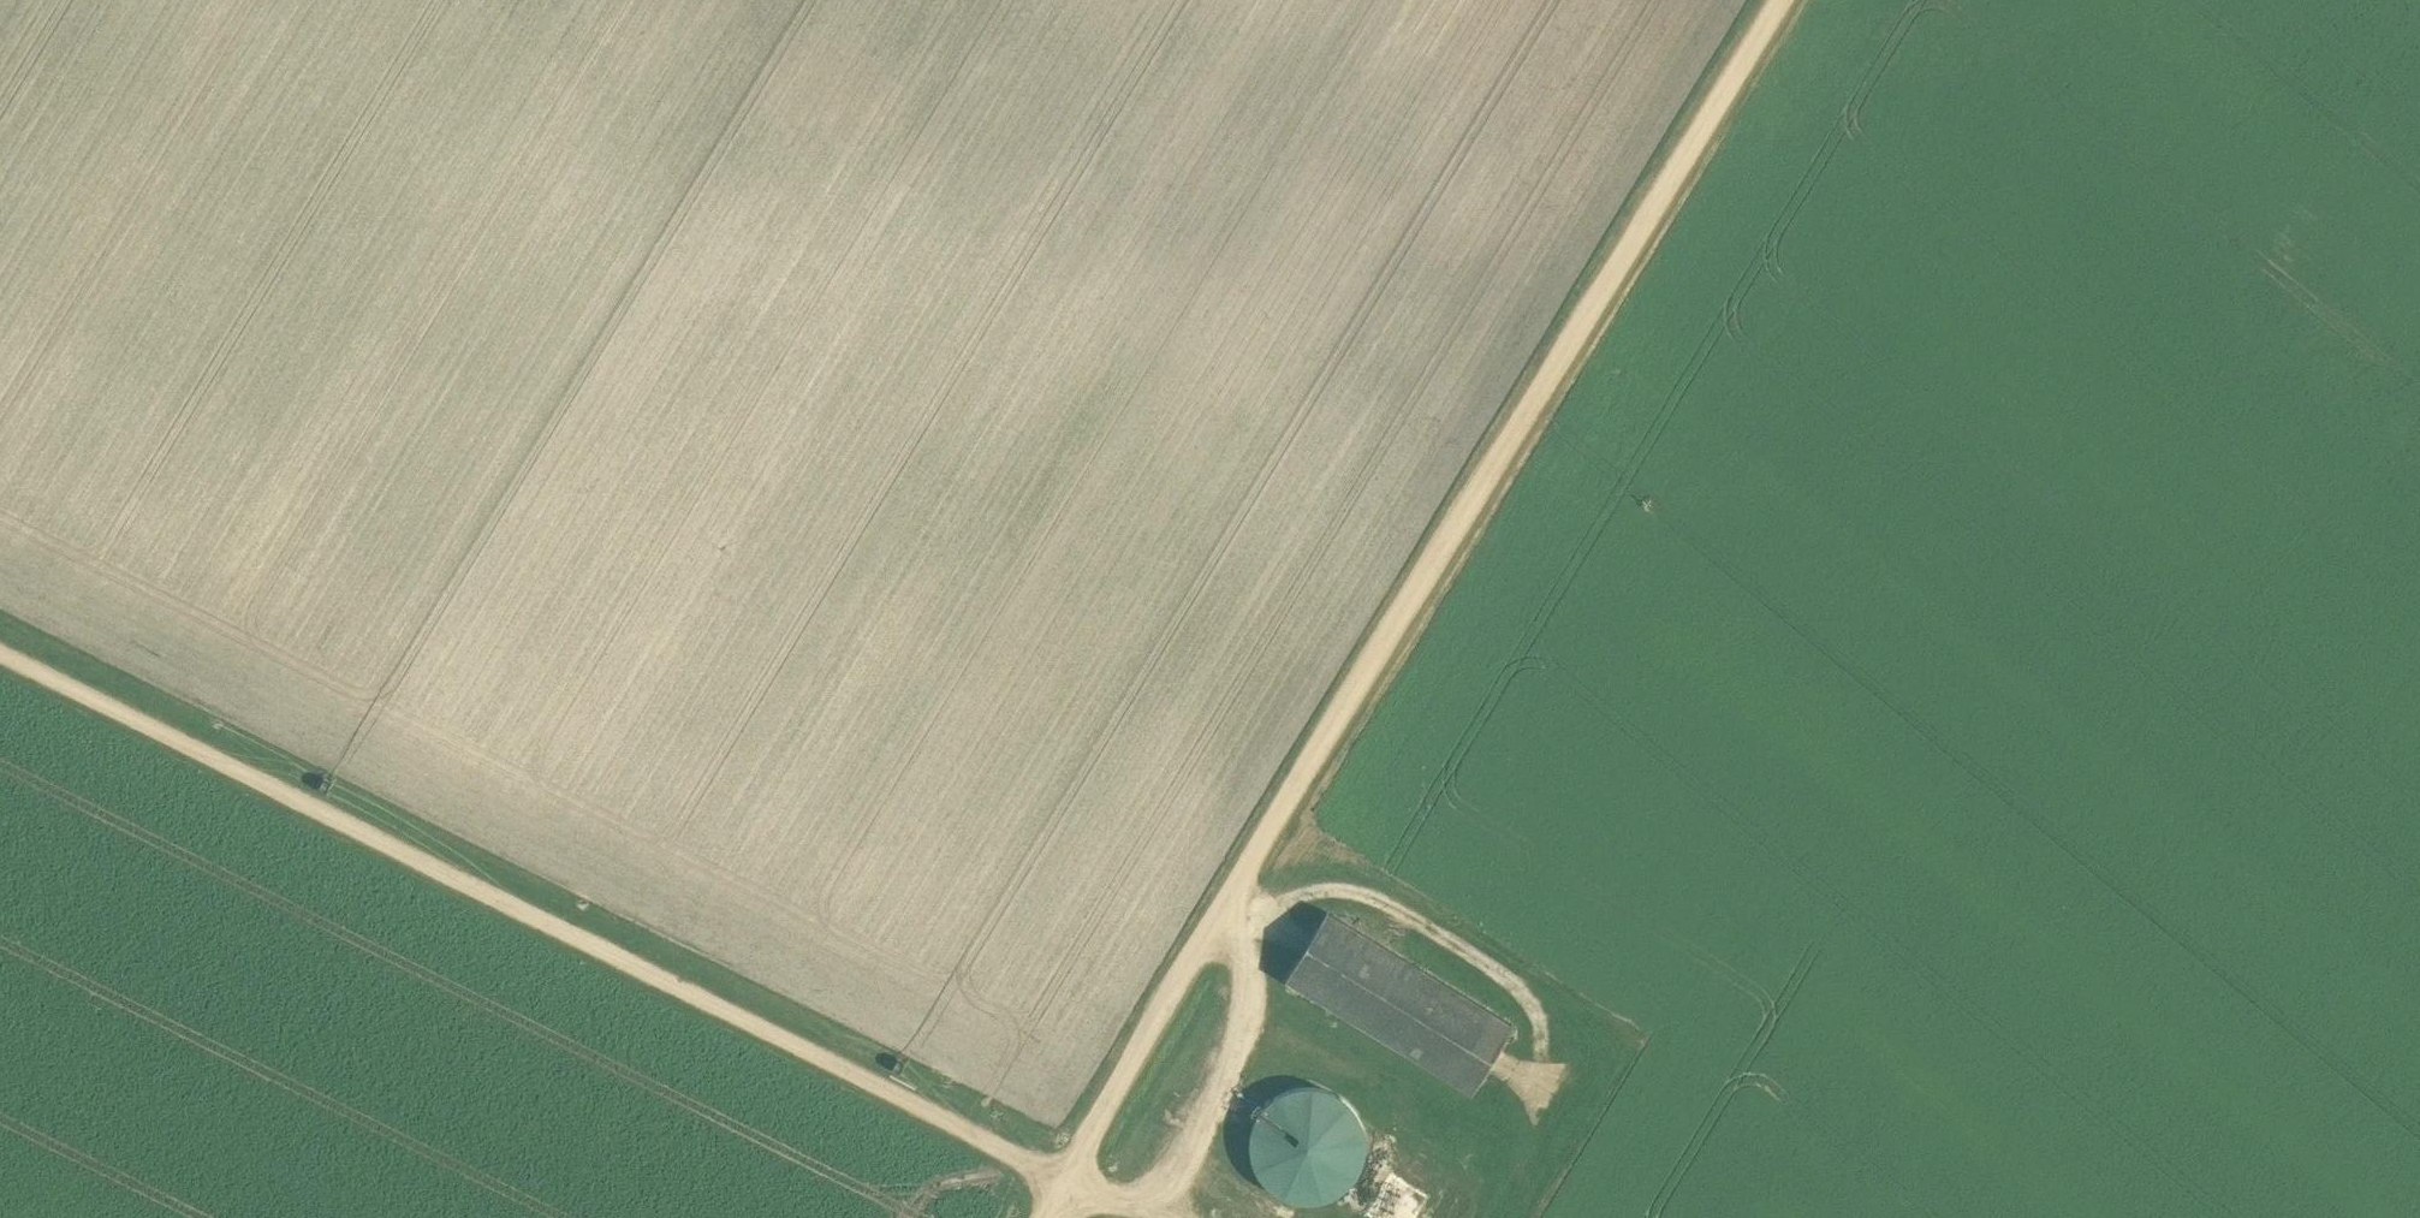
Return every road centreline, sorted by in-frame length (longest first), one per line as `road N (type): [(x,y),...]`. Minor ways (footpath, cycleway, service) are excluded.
road 1 (track): [(1044,1217),(1786,0)]
road 2 (track): [(0,646),(1165,1217)]

